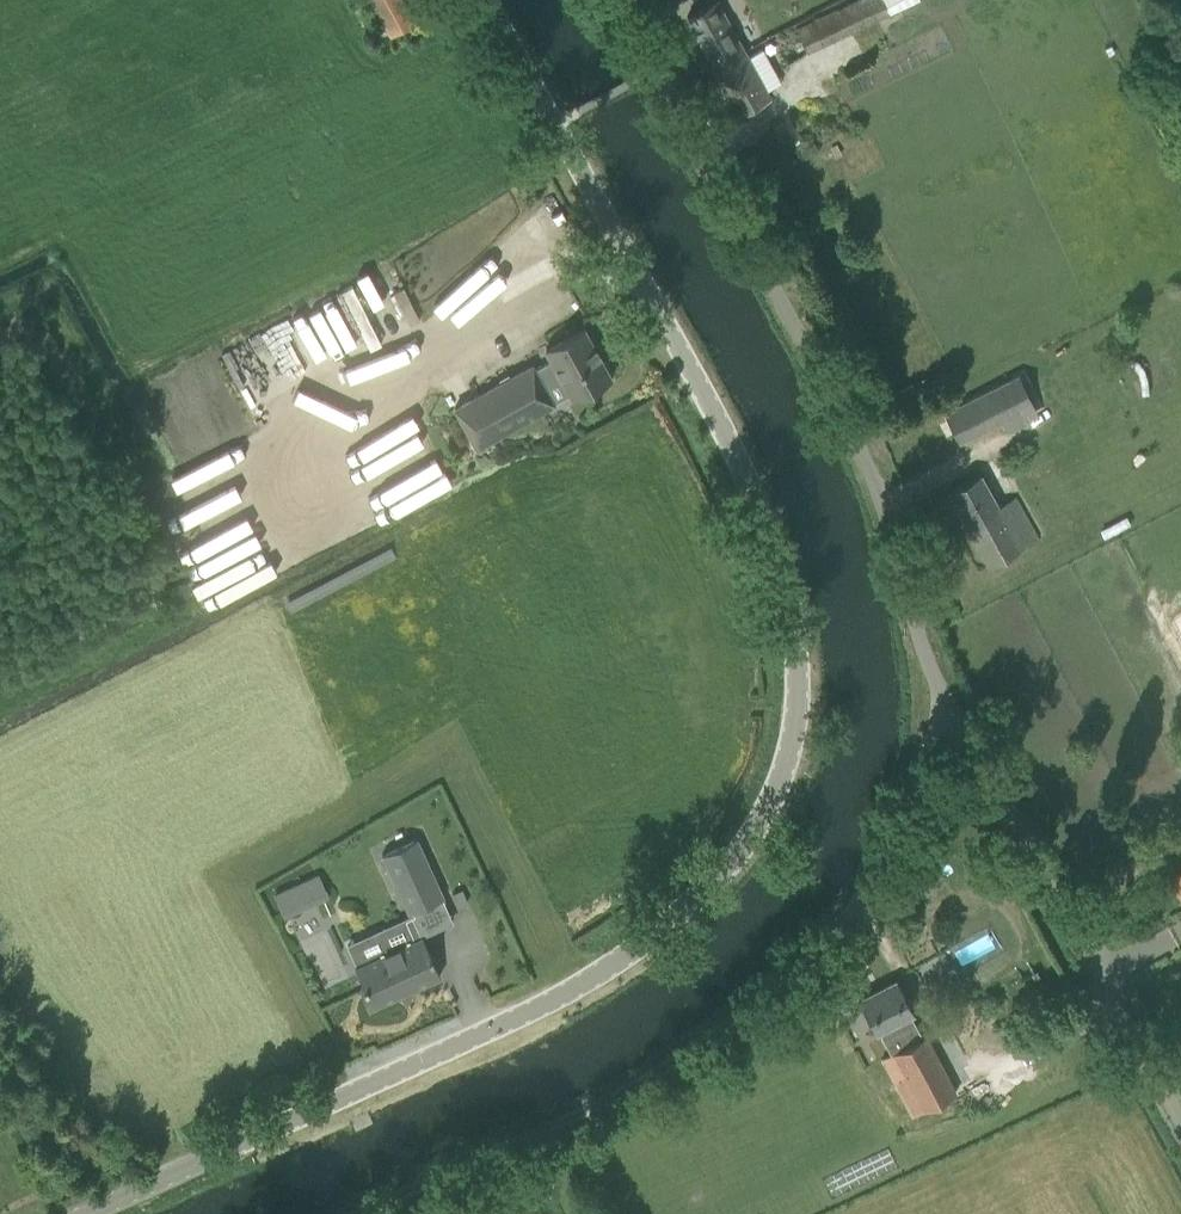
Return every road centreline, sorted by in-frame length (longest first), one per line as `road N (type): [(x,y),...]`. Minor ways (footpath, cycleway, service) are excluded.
road 1 (tertiary): [(87,1213),(603,971),(717,880),(764,817),(786,768),(798,653),(774,540),(738,456),(487,0)]
road 2 (unclassified): [(942,696),(893,834),(860,897),(734,1020),(636,1088),(385,1213)]
road 3 (unclassified): [(942,696),(882,496),(617,0)]
road 4 (unclassified): [(1180,1121),(942,696)]

